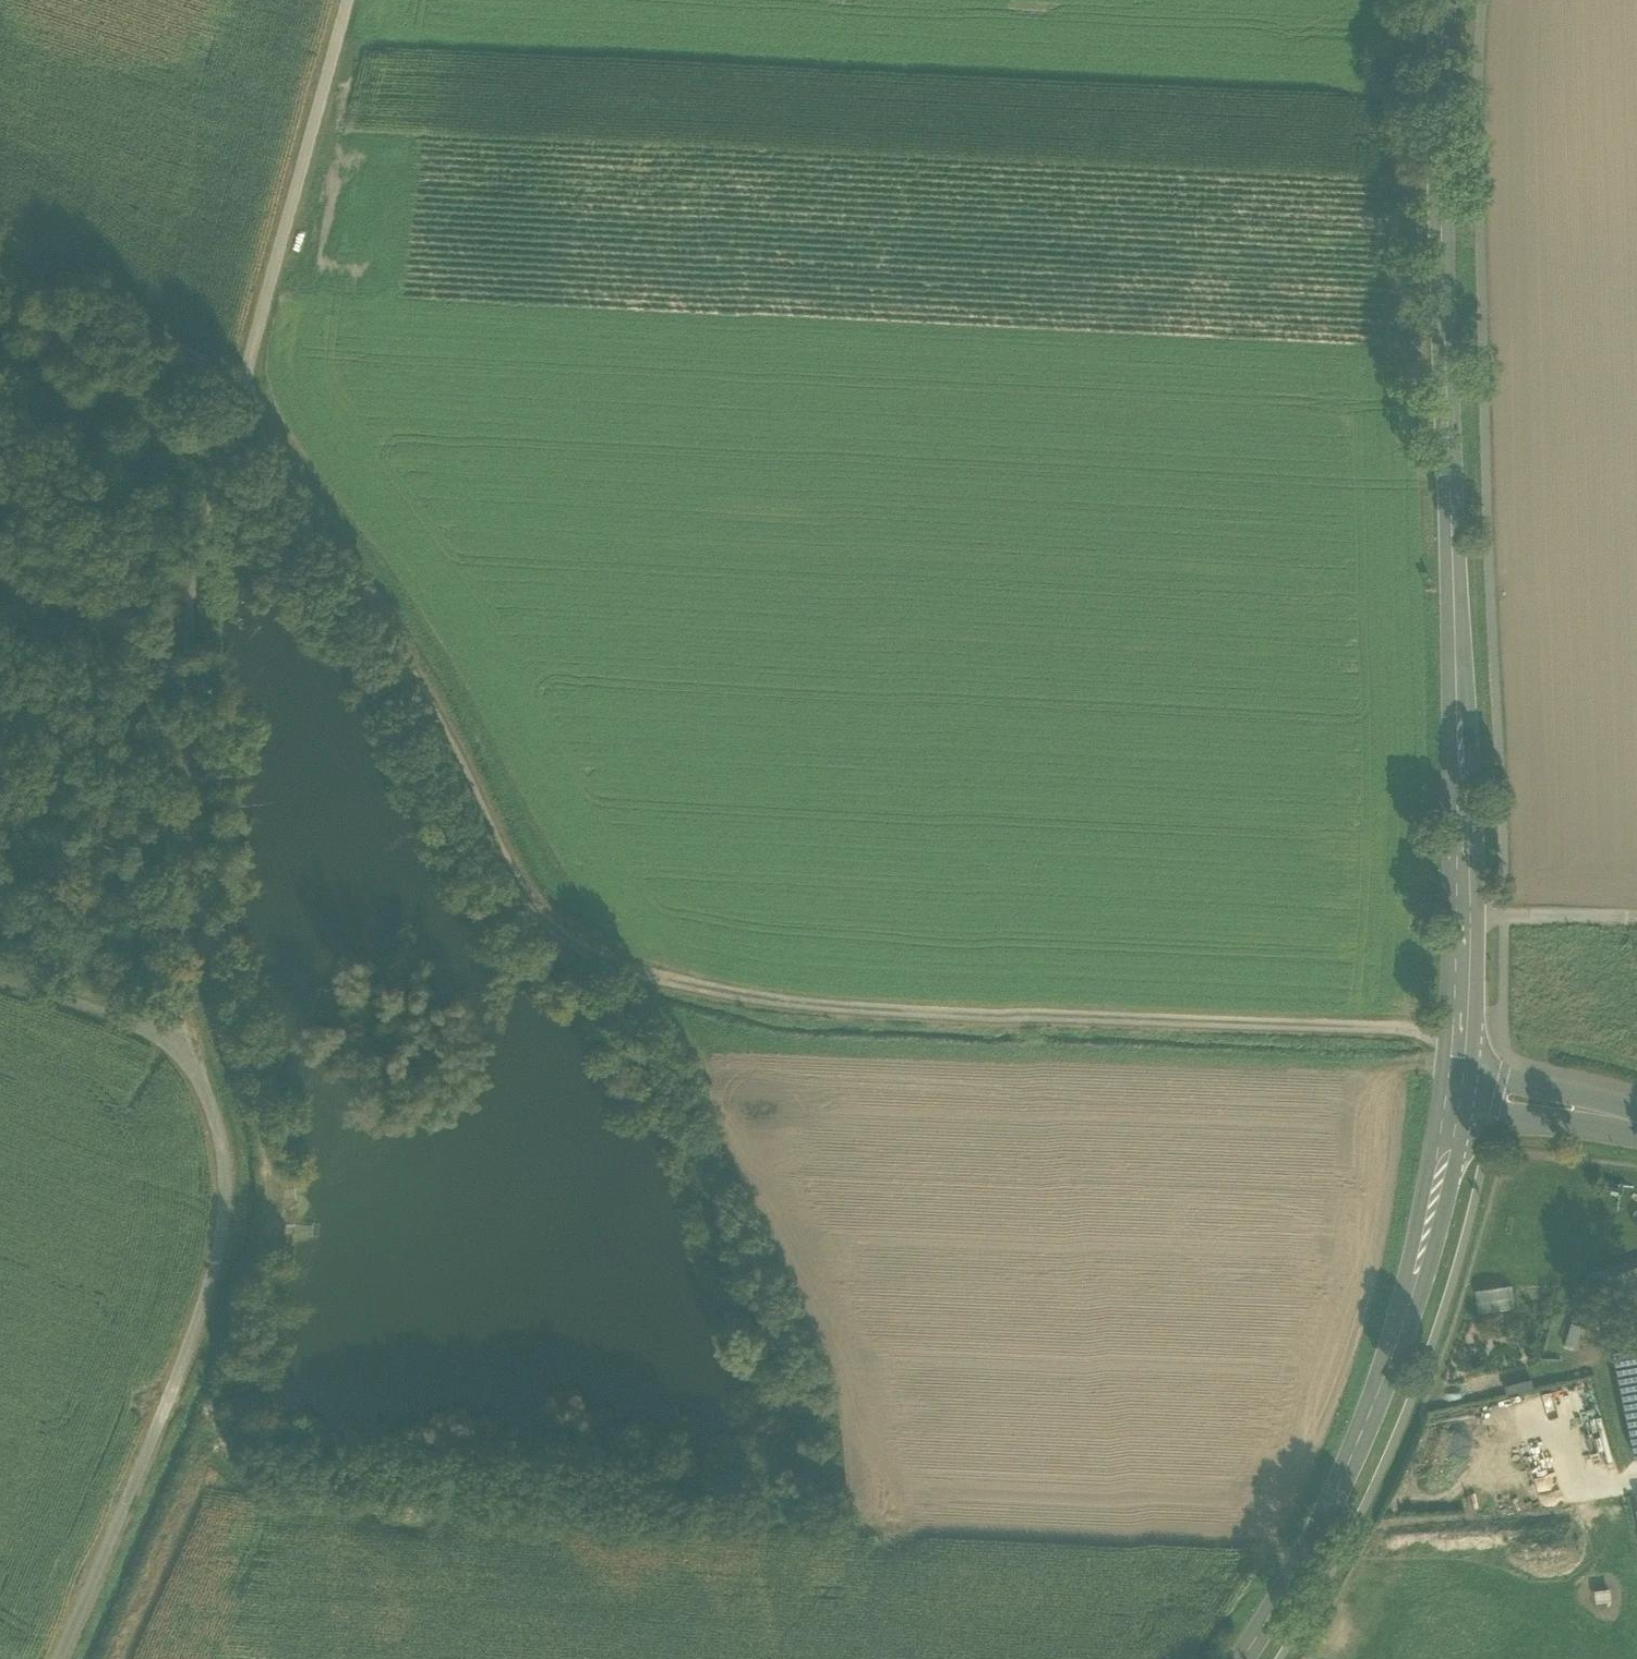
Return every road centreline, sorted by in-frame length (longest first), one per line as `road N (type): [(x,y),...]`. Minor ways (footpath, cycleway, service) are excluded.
road 1 (track): [(241,402),(422,686),(531,905),(606,957),(784,999),(1432,1029),(1455,1090)]
road 2 (secondary): [(1445,0),(1464,915),(1455,1090)]
road 3 (track): [(58,1658),(184,1361),(225,1209),(226,1157),(212,1103),(171,1035)]
road 4 (track): [(241,402),(198,552),(190,641),(196,847),(211,947),(186,971),(171,1035)]
road 5 (secondary): [(1455,1090),(1405,1322),(1313,1538),(1242,1658)]
road 6 (track): [(241,402),(349,0)]
road 7 (track): [(0,228),(217,376),(241,402)]
road 8 (track): [(211,947),(266,1099),(270,1165)]
road 9 (tertiary): [(1636,1122),(1455,1090)]
road 10 (track): [(171,1035),(0,972)]

